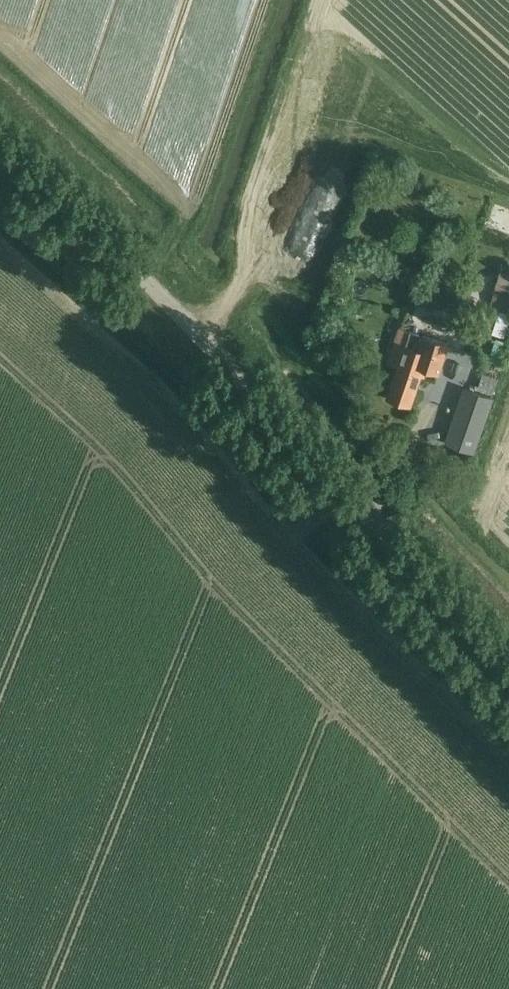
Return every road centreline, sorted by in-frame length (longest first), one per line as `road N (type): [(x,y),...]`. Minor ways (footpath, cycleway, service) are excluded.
road 1 (unclassified): [(508,661),(172,306),(0,144)]

